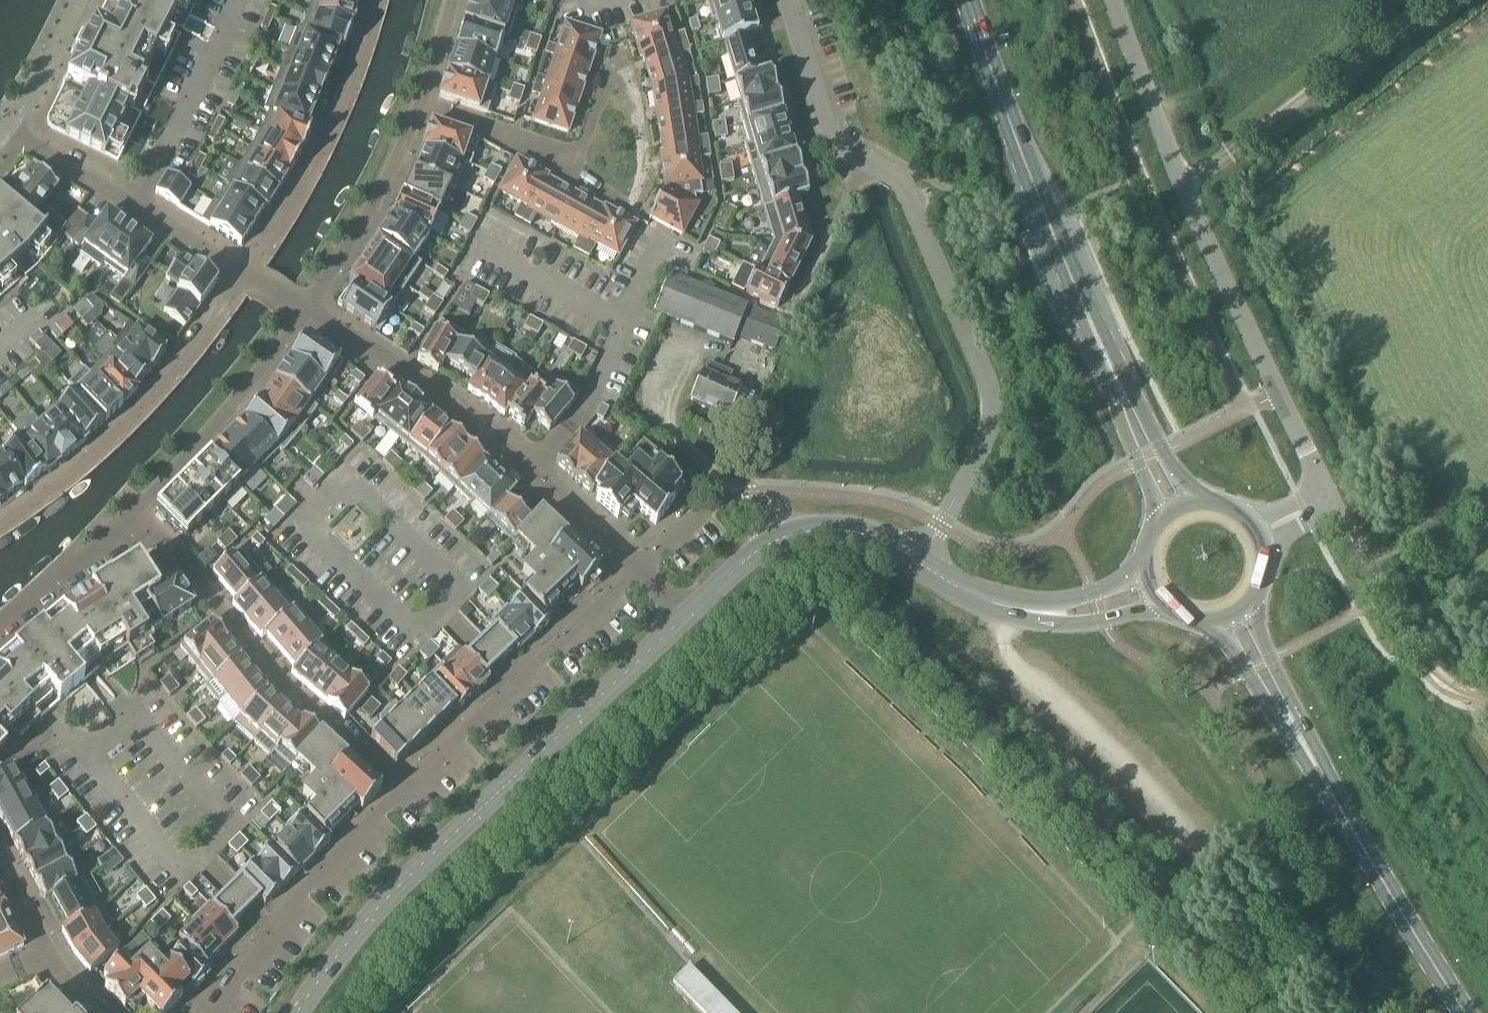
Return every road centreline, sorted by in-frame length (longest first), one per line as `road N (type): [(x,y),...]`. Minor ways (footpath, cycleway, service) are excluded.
road 1 (residential): [(919,563),(983,445),(987,387),(898,175),(849,161),(831,144),(789,0)]
road 2 (unclassified): [(1255,535),(1331,497),(1188,189),(1115,0)]
road 3 (tertiary): [(294,1012),(337,949),(685,617)]
road 4 (residential): [(307,318),(402,377),(532,474),(639,573)]
road 5 (residential): [(139,509),(253,656),(401,795)]
road 6 (secondary): [(1093,330),(967,0)]
road 7 (residential): [(239,276),(194,348),(89,470),(0,530)]
road 8 (residential): [(307,318),(391,166),(450,0)]
road 9 (residential): [(401,795),(639,573)]
road 10 (residential): [(373,0),(353,77),(311,173),(239,276)]
road 11 (secondary): [(1467,1012),(1321,770)]
road 12 (residential): [(227,1012),(269,936),(401,795)]
road 13 (residential): [(10,127),(239,276)]
road 14 (residential): [(139,509),(307,318)]
road 15 (secondary): [(1093,330),(1163,524)]
road 16 (secondary): [(1197,507),(1093,330)]
road 17 (residential): [(0,636),(139,509)]
road 18 (secondary): [(1213,621),(1321,770)]
road 19 (secondary): [(1321,770),(1246,605)]
road 20 (residential): [(101,1012),(42,946),(0,868)]
road 21 (tertiary): [(1000,605),(1057,623),(1164,604)]
road 22 (tertiary): [(1148,571),(1050,605),(1000,605)]
road 23 (residential): [(10,127),(83,0)]
road 24 (track): [(1369,568),(1487,482)]
road 25 (tertiary): [(781,539),(836,531),(876,538),(919,563)]
road 26 (tertiary): [(685,617),(781,539)]

